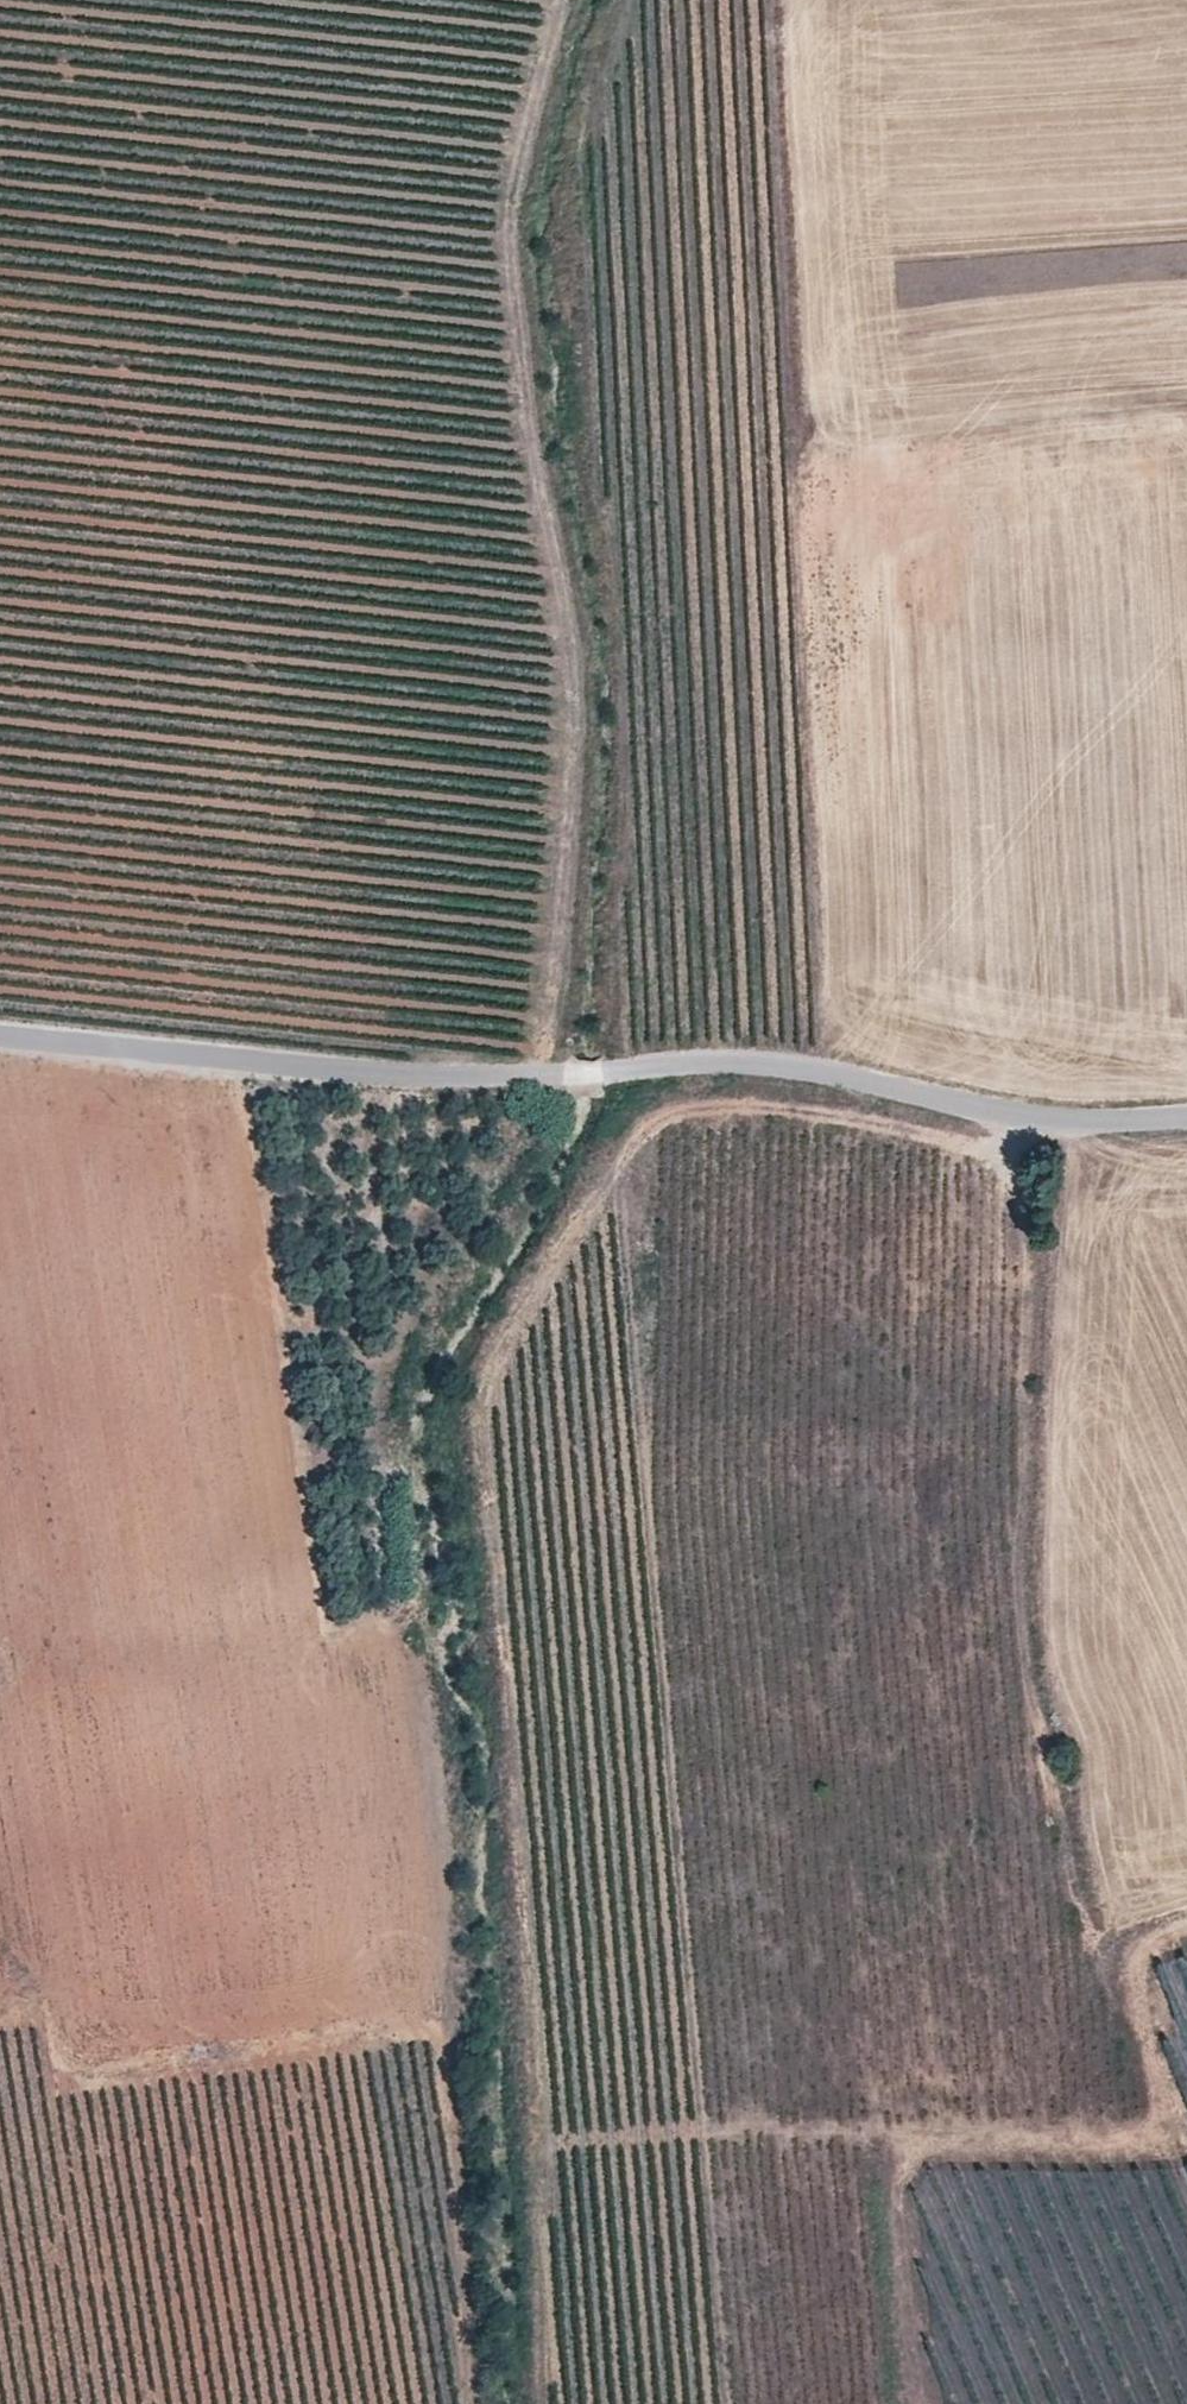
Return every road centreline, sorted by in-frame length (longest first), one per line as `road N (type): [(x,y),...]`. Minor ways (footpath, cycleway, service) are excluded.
road 1 (unclassified): [(1186,1118),(999,1124),(710,1076),(558,1086)]
road 2 (unclassified): [(0,1037),(249,1066),(558,1086)]

